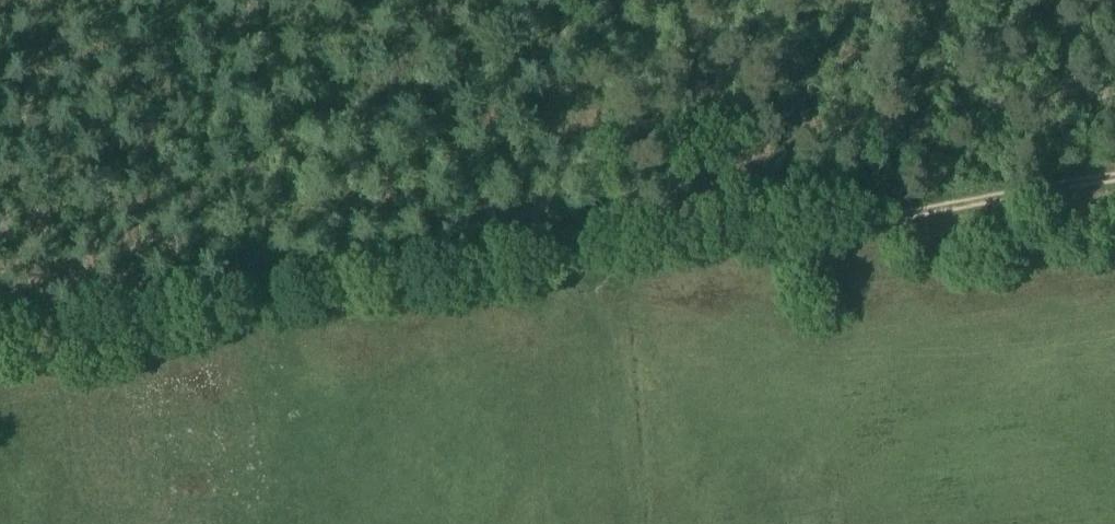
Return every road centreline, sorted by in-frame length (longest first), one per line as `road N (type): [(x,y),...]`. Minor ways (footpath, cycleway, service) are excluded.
road 1 (track): [(1114,182),(0,354)]

